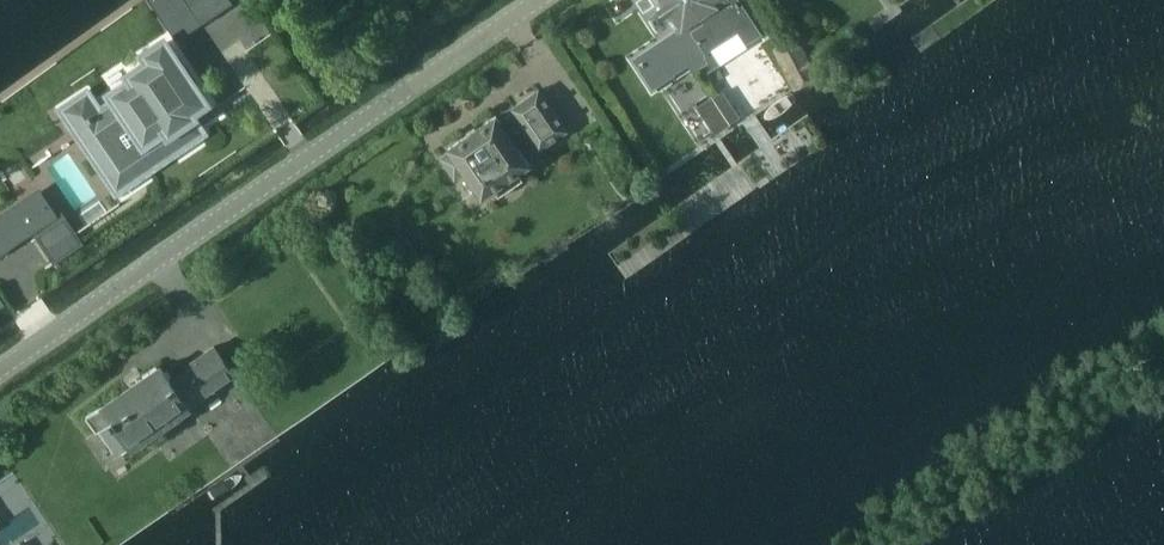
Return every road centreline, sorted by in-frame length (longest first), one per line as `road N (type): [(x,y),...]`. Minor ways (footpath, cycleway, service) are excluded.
road 1 (residential): [(0,371),(537,0)]

